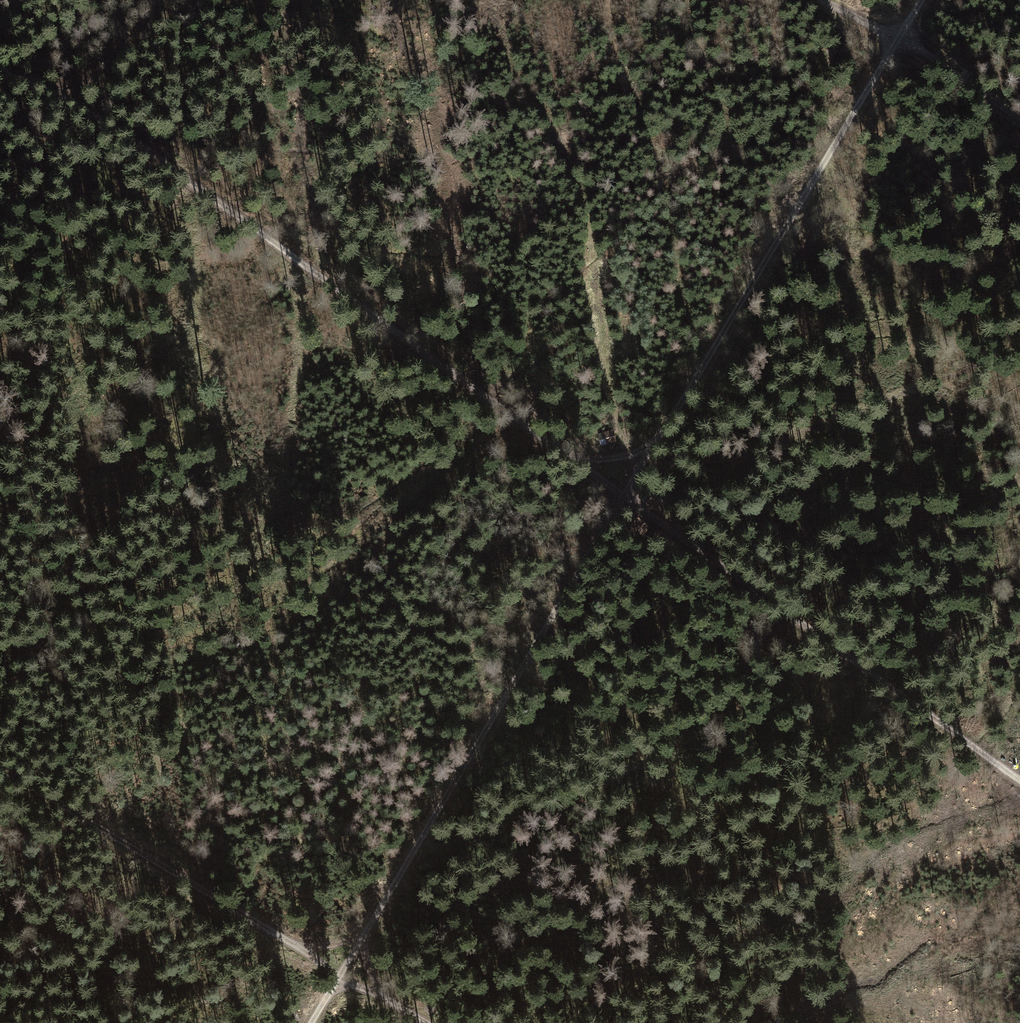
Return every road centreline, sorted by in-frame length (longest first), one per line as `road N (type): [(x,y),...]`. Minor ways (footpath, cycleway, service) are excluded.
road 1 (track): [(1019,780),(143,148),(0,70)]
road 2 (track): [(312,1022),(650,449)]
road 3 (track): [(650,449),(922,0)]
road 4 (track): [(0,767),(426,1022)]
road 5 (track): [(621,458),(587,198)]
road 6 (track): [(1019,120),(919,49),(819,0)]

